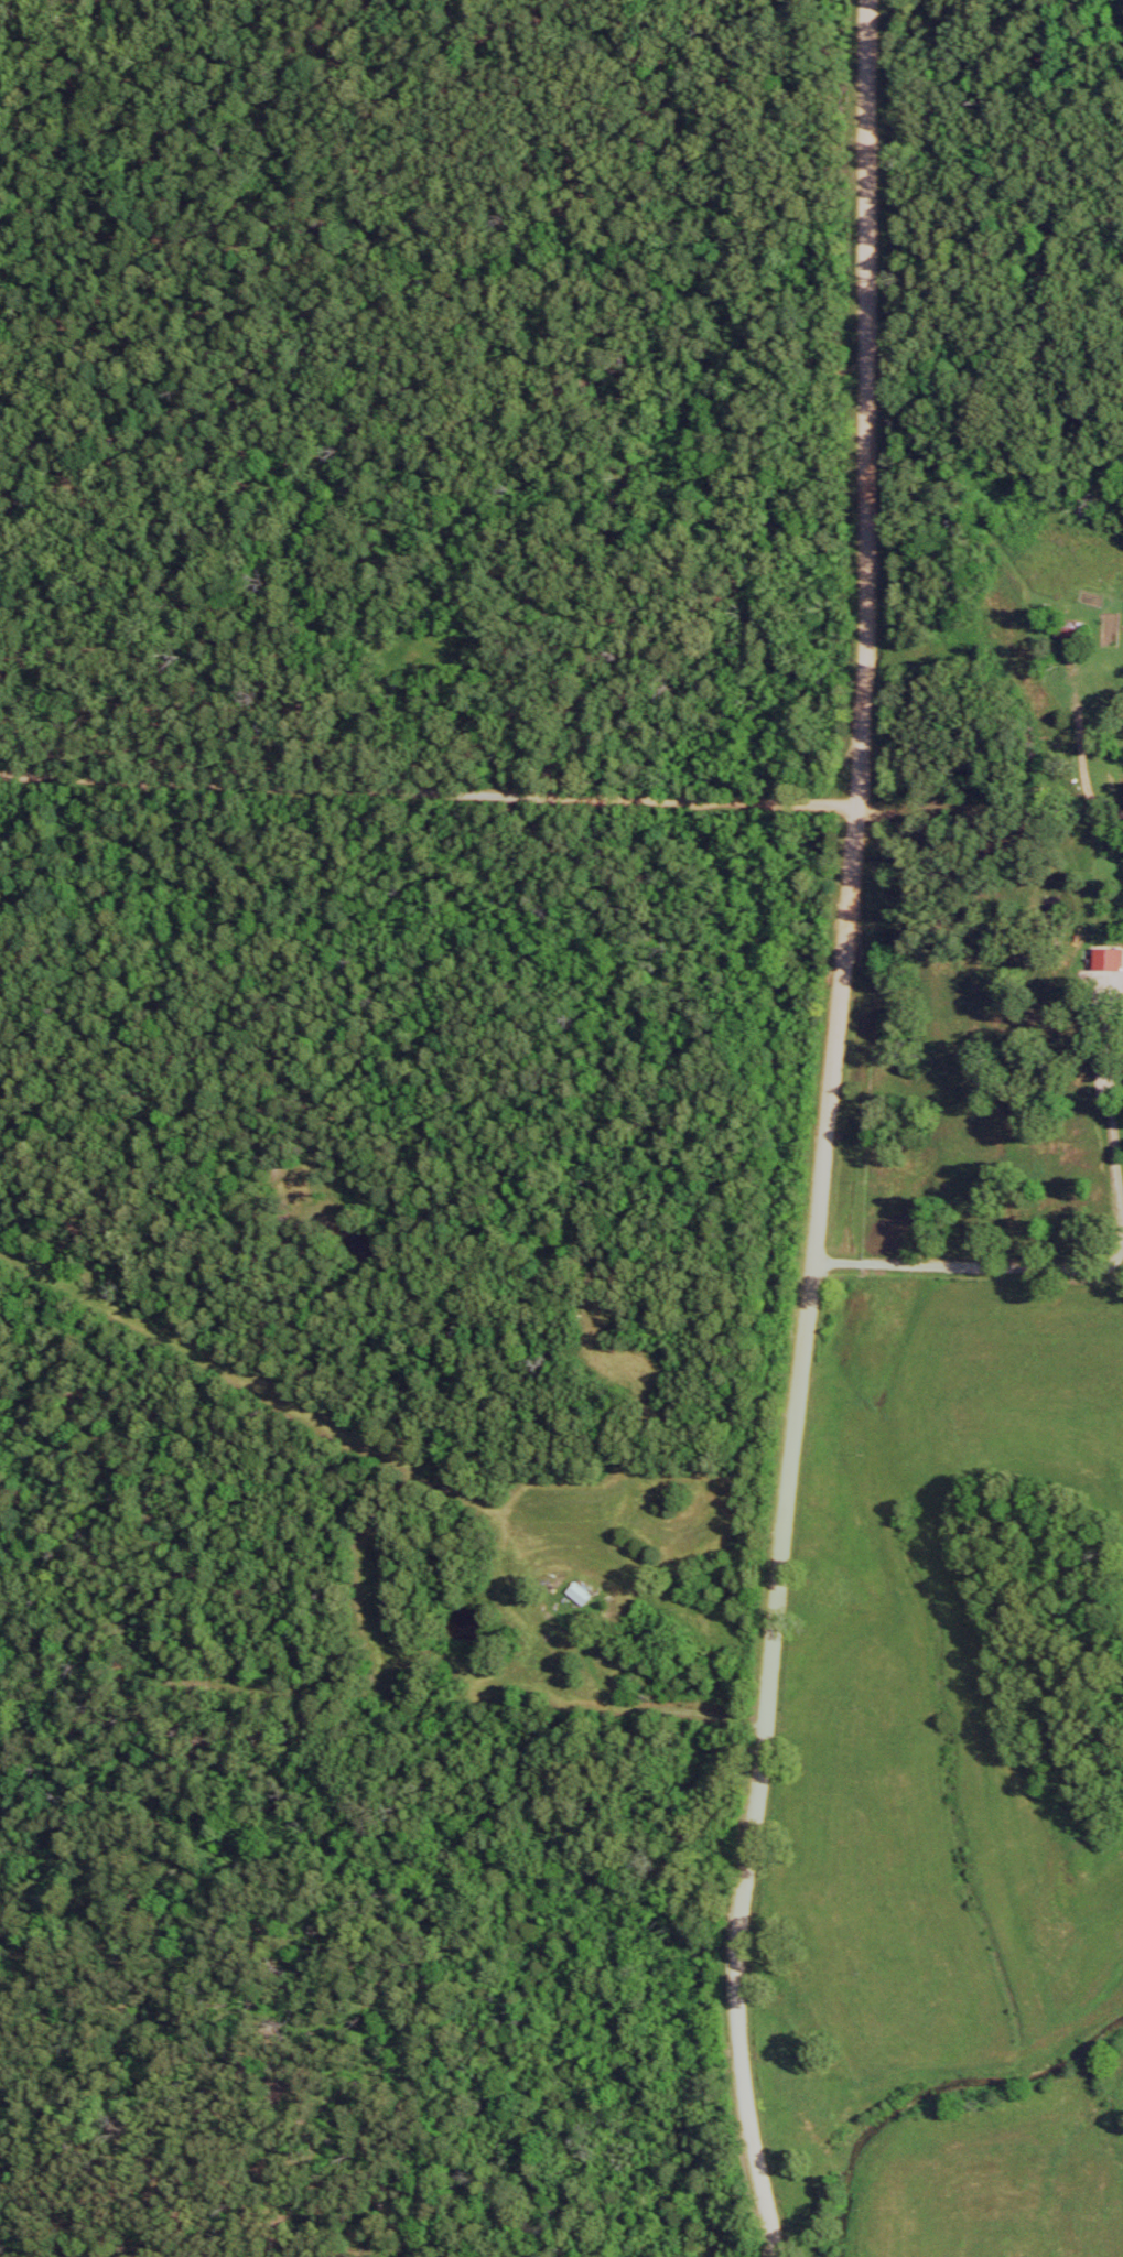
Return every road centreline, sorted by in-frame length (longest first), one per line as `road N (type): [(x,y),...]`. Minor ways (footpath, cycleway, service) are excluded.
road 1 (residential): [(778,2256),(737,1998),(855,807),(865,597),(869,0)]

